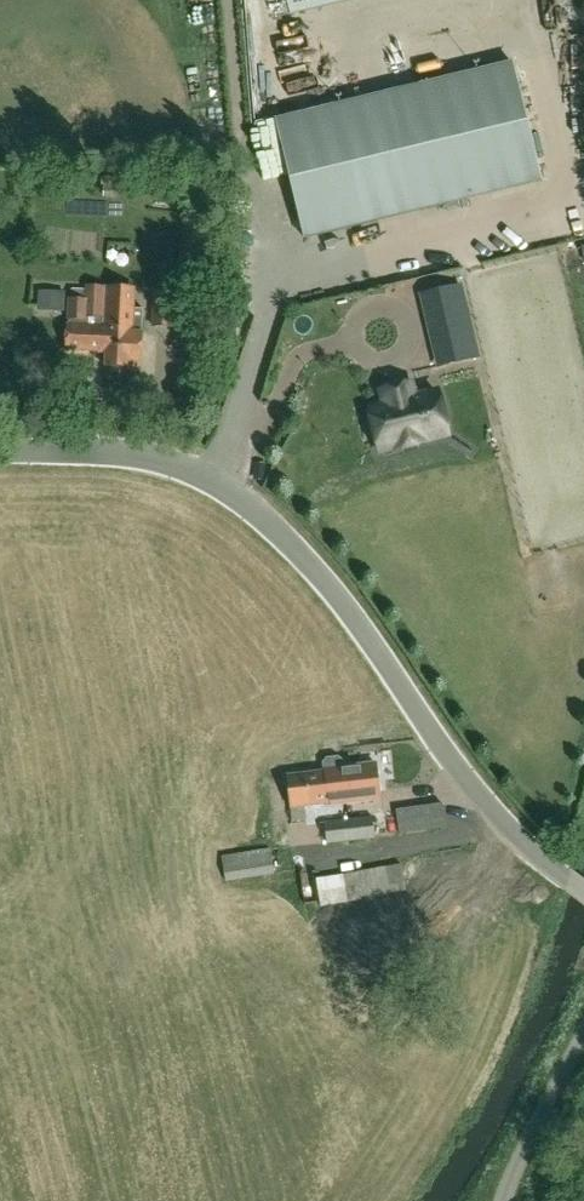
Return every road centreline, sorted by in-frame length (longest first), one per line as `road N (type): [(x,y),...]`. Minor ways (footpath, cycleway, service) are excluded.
road 1 (tertiary): [(583,895),(492,819),(340,599),(249,504),(213,480),(158,461),(0,457)]
road 2 (unclassified): [(502,1200),(583,1034)]
road 3 (track): [(250,169),(234,0)]

